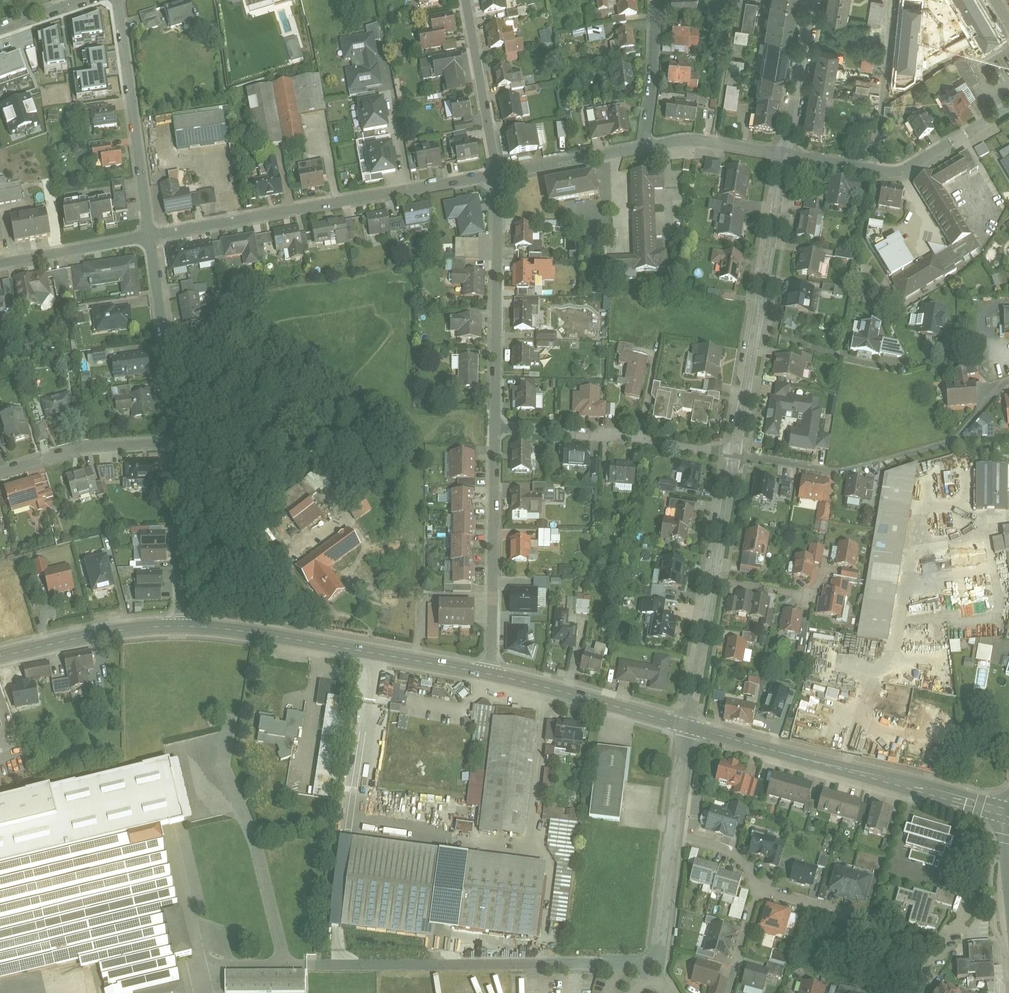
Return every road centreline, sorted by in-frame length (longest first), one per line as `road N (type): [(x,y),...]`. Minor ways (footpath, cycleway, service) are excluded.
road 1 (secondary): [(181,626),(487,674)]
road 2 (residential): [(786,156),(735,455)]
road 3 (residential): [(408,191),(152,238)]
road 4 (residential): [(496,175),(495,427)]
road 5 (residential): [(495,427),(487,674)]
road 6 (residential): [(495,427),(735,455)]
road 7 (residential): [(1008,109),(894,174),(786,156)]
road 8 (residential): [(119,0),(152,238)]
road 9 (secondary): [(780,753),(1008,820)]
road 10 (secondary): [(1008,806),(780,753)]
road 11 (secondary): [(487,674),(688,726)]
road 12 (residential): [(152,238),(178,443)]
road 13 (secondary): [(0,657),(95,634),(181,626)]
road 14 (residential): [(178,443),(181,626)]
road 15 (residential): [(178,443),(86,446),(0,473)]
road 16 (residential): [(466,0),(496,175)]
road 17 (residential): [(813,0),(786,156)]
road 18 (residential): [(152,238),(0,265)]
road 19 (residential): [(646,148),(496,175)]
road 20 (residential): [(656,0),(646,148)]
road 21 (residential): [(408,191),(382,47)]
road 22 (residential): [(673,835),(655,980)]
road 23 (residential): [(713,583),(688,726)]
road 24 (residential): [(786,156),(690,140),(646,148)]
road 25 (residential): [(735,455),(713,583)]

